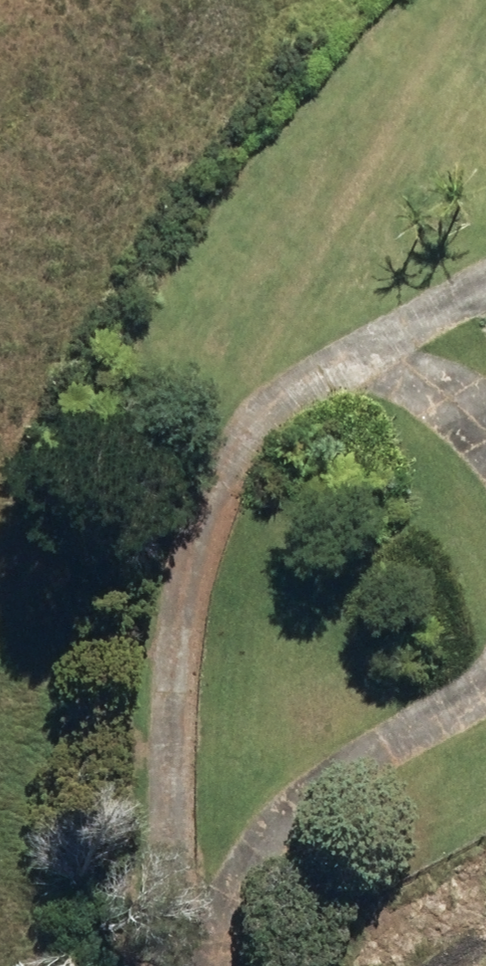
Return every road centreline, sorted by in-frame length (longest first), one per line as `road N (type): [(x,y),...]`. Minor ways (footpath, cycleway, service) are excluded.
road 1 (track): [(160,965),(174,586),(244,431),(284,395),(485,283)]
road 2 (track): [(485,684),(294,807),(255,849),(198,965)]
road 3 (track): [(359,352),(471,411),(485,428)]

